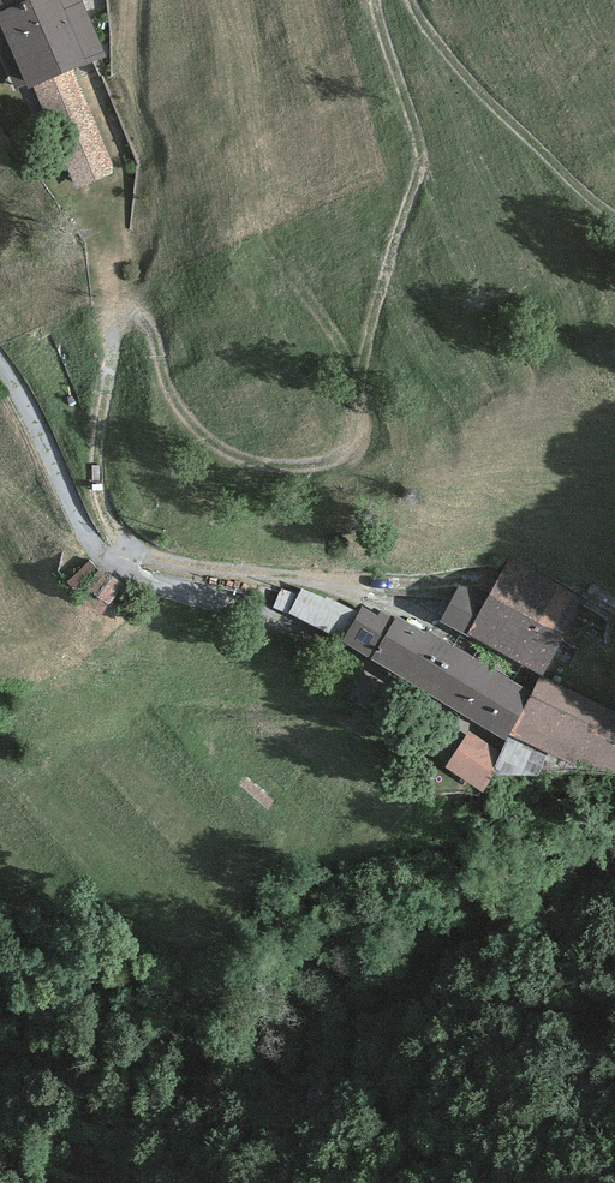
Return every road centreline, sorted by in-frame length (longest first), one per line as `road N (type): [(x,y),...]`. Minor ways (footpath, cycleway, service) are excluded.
road 1 (track): [(133,552),(101,505),(96,481),(113,340),(123,332),(145,336),(155,347),(191,426),(242,457),(317,466),(350,448),(380,294),(418,171),(416,136),(371,0)]
road 2 (unclassified): [(450,582),(226,570),(133,552),(114,567),(0,369)]
road 3 (track): [(413,0),(433,40),(494,107),(614,218)]

